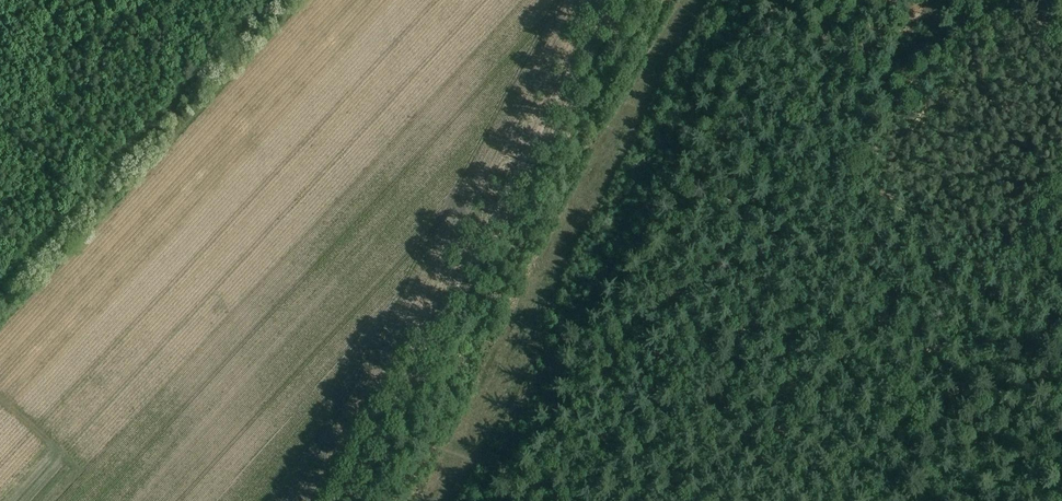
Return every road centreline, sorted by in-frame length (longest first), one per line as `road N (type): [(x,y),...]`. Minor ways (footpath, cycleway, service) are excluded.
road 1 (track): [(347,500),(613,0)]
road 2 (track): [(603,500),(393,416)]

